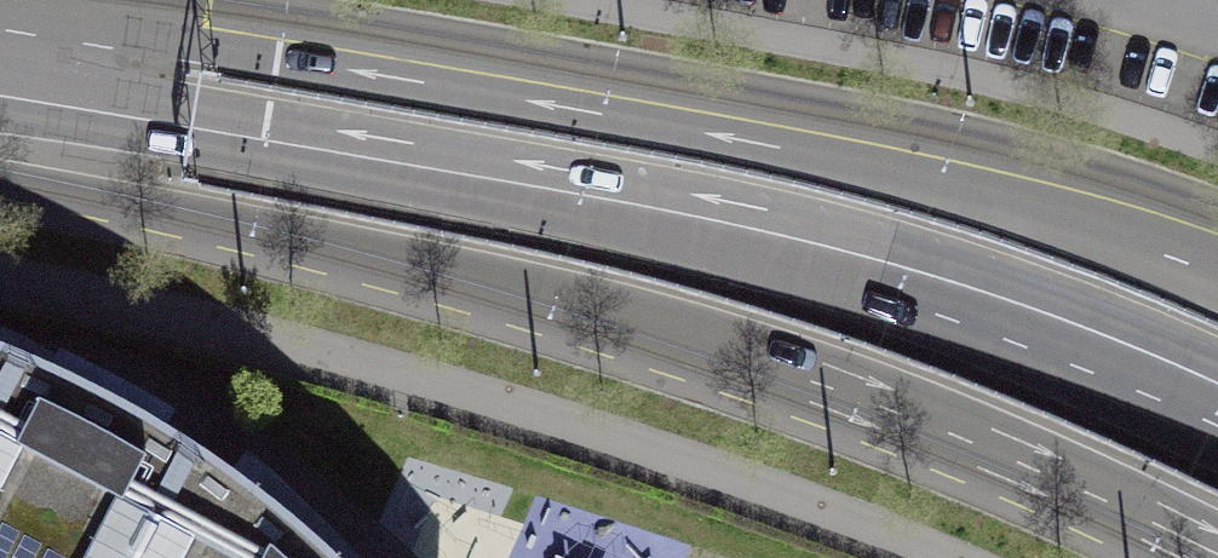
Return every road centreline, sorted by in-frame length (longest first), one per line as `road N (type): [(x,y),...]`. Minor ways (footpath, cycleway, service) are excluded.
road 1 (secondary): [(0,175),(422,275),(828,391),(1034,473),(1213,557)]
road 2 (secondary): [(1217,407),(1104,356),(882,278),(760,245),(0,98)]
road 3 (secondary): [(1217,254),(1063,198),(867,147),(279,45),(0,18)]

